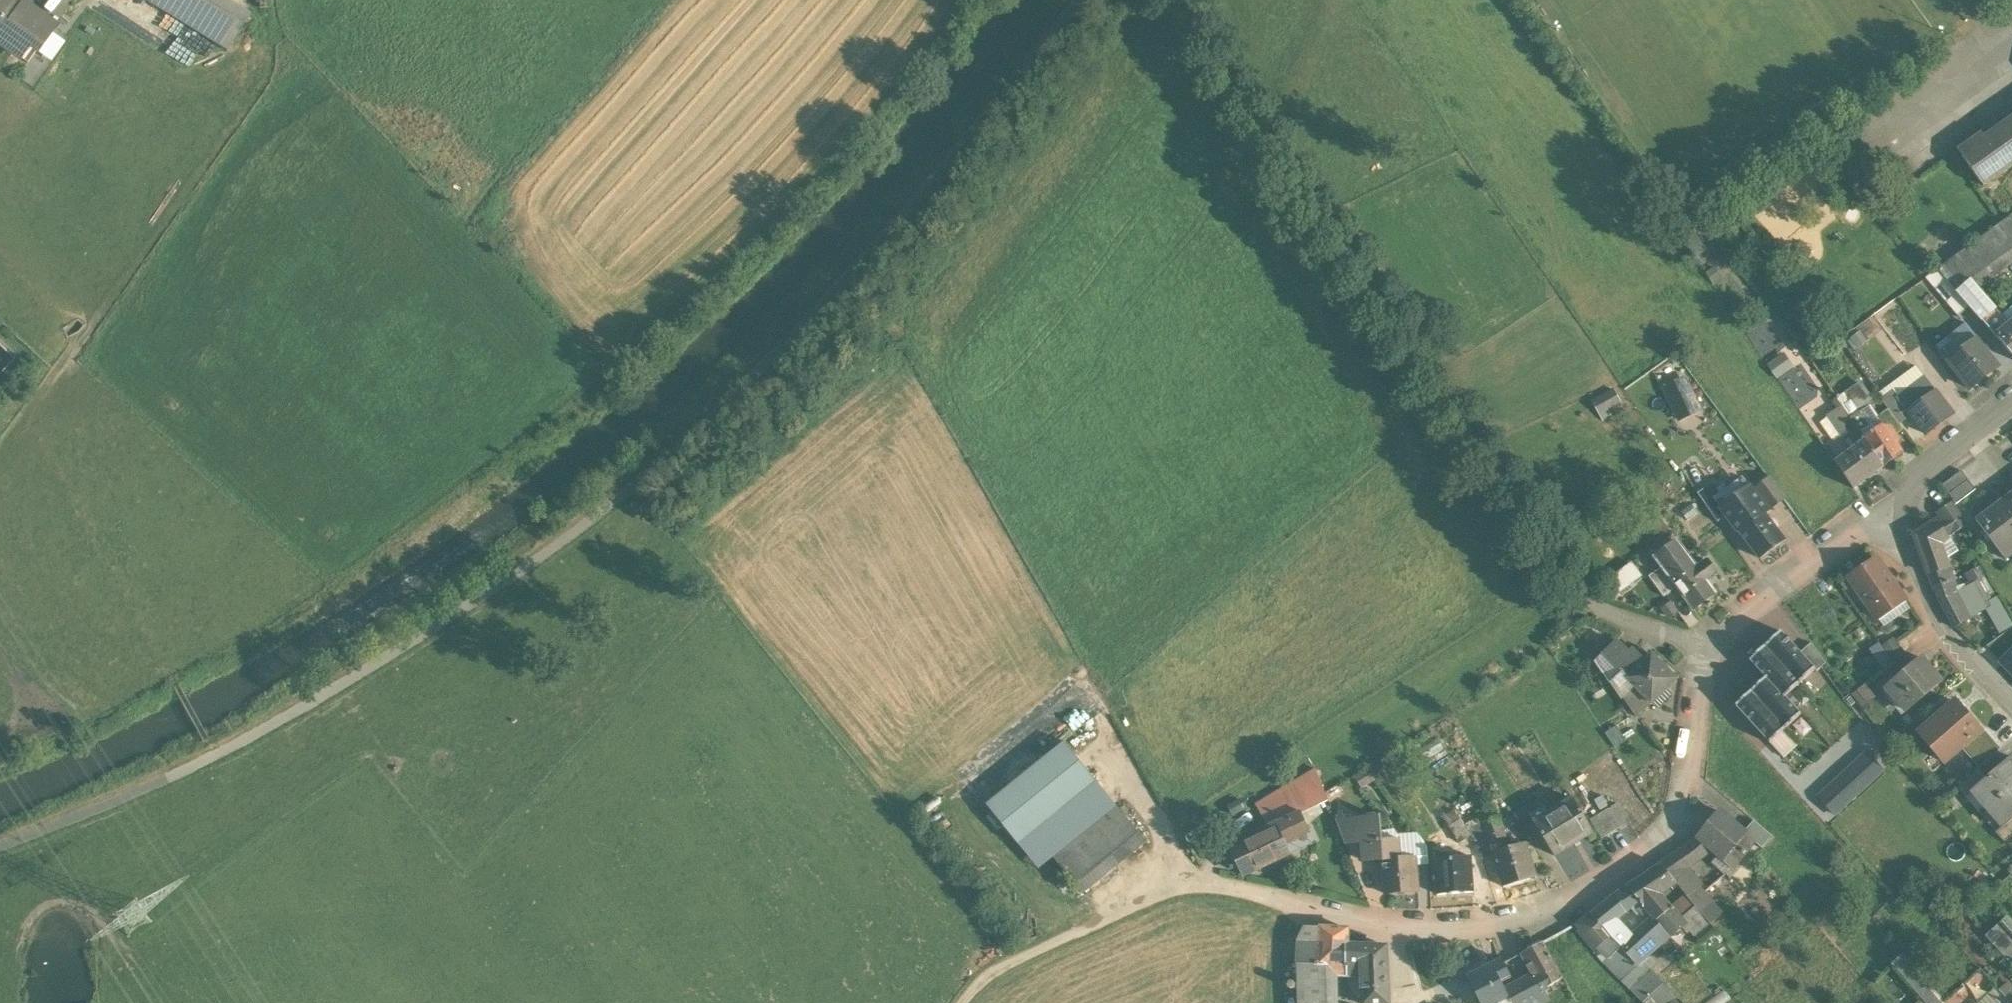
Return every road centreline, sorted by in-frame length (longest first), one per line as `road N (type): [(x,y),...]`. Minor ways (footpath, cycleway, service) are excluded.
road 1 (track): [(0,844),(252,737),(437,625),(626,490),(796,328),(1080,0)]
road 2 (residential): [(1890,508),(1696,648),(1676,821),(1589,893),(1500,925),(1411,926),(1199,884)]
road 3 (track): [(1185,0),(1572,580),(1600,611),(1696,648)]
road 4 (track): [(1199,884),(1082,927),(983,977),(964,1002)]
road 5 (residential): [(1890,508),(1935,617),(2011,705)]
road 6 (residential): [(2011,410),(1890,508)]

